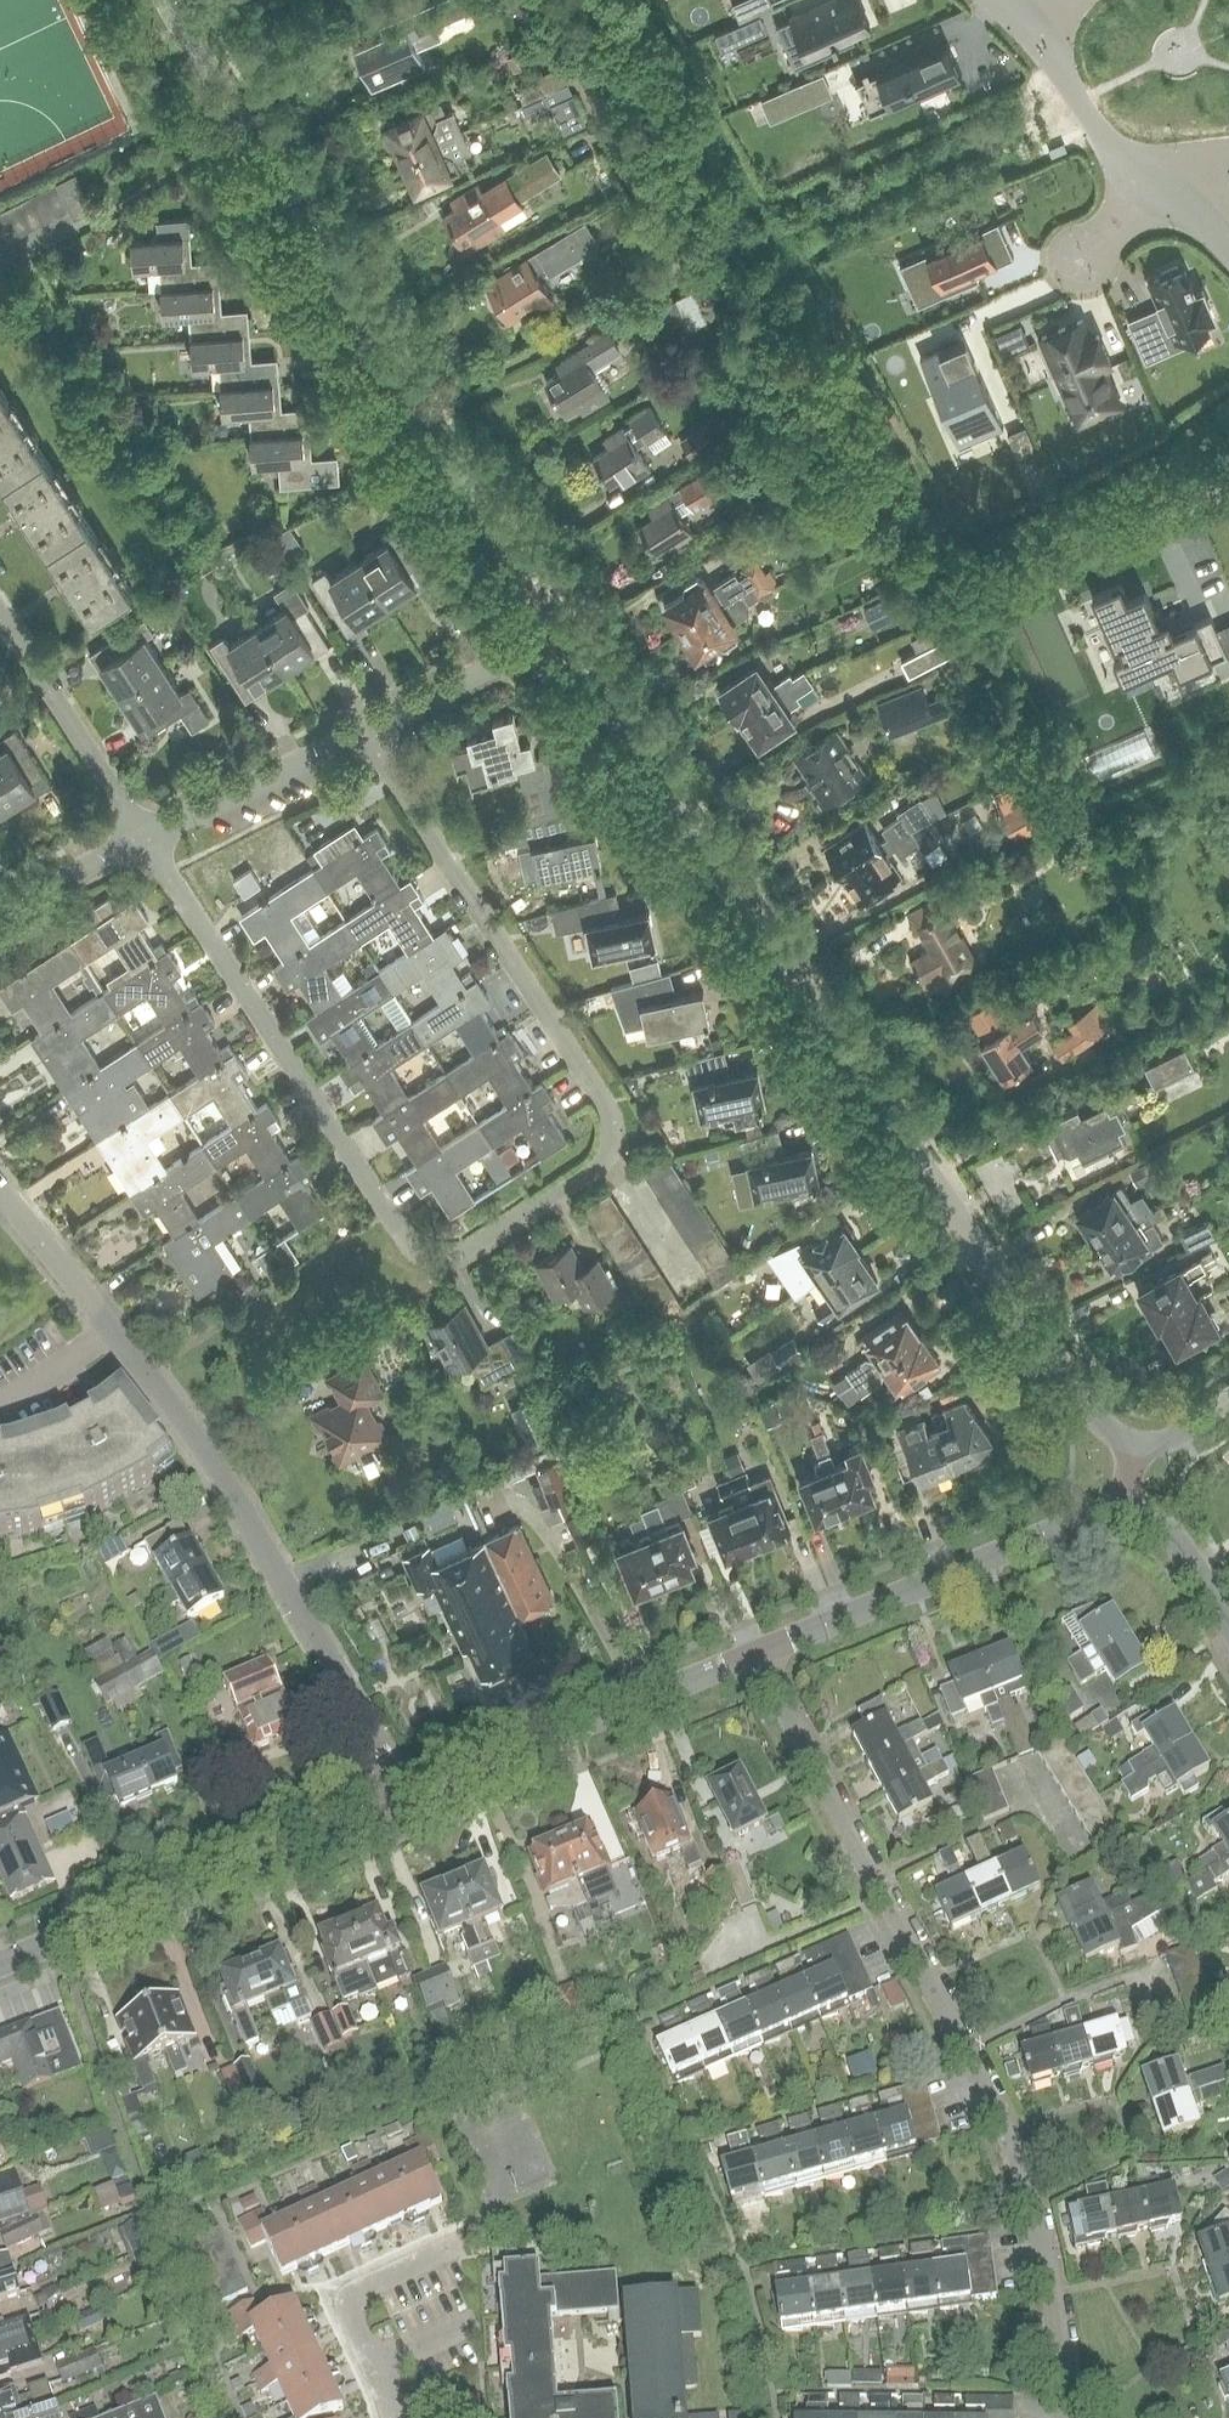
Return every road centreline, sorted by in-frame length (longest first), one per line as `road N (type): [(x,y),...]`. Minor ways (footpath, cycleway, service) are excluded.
road 1 (residential): [(1135,1445),(1098,1424),(563,630)]
road 2 (residential): [(1065,2417),(1035,2229),(1016,2168),(989,2102),(754,1657)]
road 3 (residential): [(424,1249),(457,1259),(601,1165),(614,1127),(366,738)]
road 4 (residential): [(563,630),(248,138)]
road 5 (residential): [(402,1799),(218,1475),(107,1329)]
road 6 (residential): [(424,1249),(142,844)]
road 7 (residential): [(0,1963),(402,1799)]
road 8 (residential): [(754,1657),(1086,1517),(1126,1510)]
road 9 (residential): [(402,1799),(754,1657)]
road 10 (residential): [(142,844),(0,620)]
road 11 (residential): [(391,2417),(349,2294),(459,2244)]
road 12 (residential): [(142,844),(366,738)]
road 13 (residential): [(366,738),(563,630)]
road 14 (residential): [(1040,33),(1105,142),(1149,182)]
road 15 (residential): [(107,1329),(0,1196)]
road 16 (unclassified): [(248,138),(166,0)]
road 17 (residential): [(0,916),(142,844)]
road 18 (residential): [(1228,1622),(1175,1537),(1126,1510)]
road 19 (residential): [(0,1404),(107,1329)]

